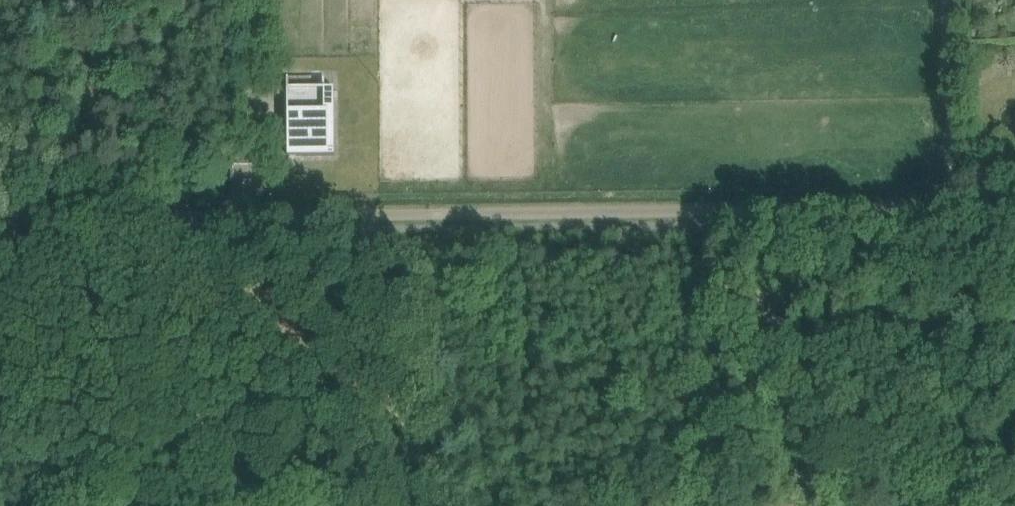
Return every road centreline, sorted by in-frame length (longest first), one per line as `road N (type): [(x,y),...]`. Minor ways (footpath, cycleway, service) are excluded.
road 1 (track): [(0,222),(1014,208)]

